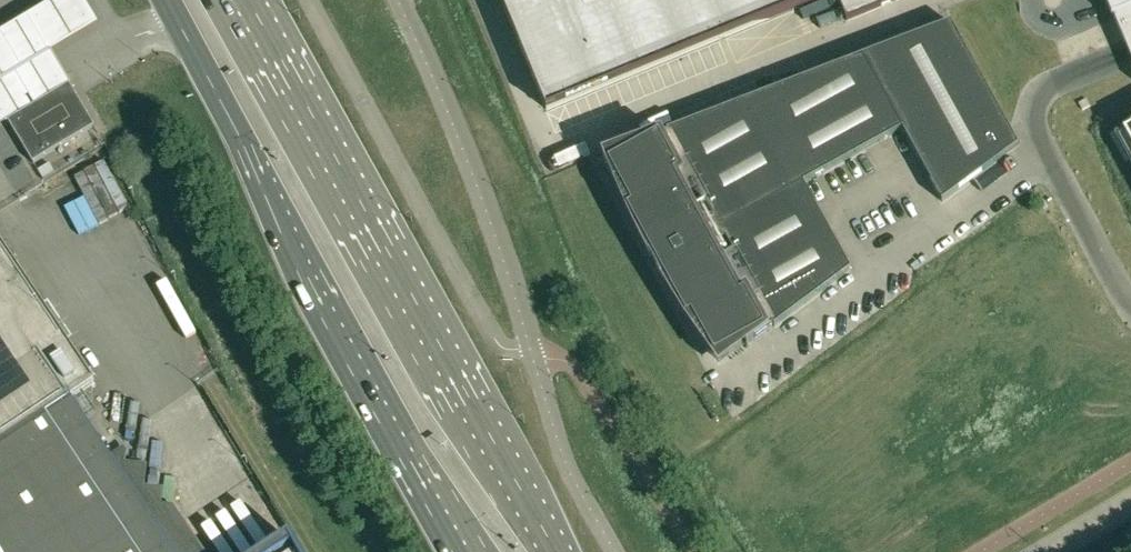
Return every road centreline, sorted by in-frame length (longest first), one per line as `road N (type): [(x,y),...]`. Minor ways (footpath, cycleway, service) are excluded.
road 1 (primary): [(556,551),(248,0)]
road 2 (primary): [(166,0),(239,138),(303,286),(453,551)]

